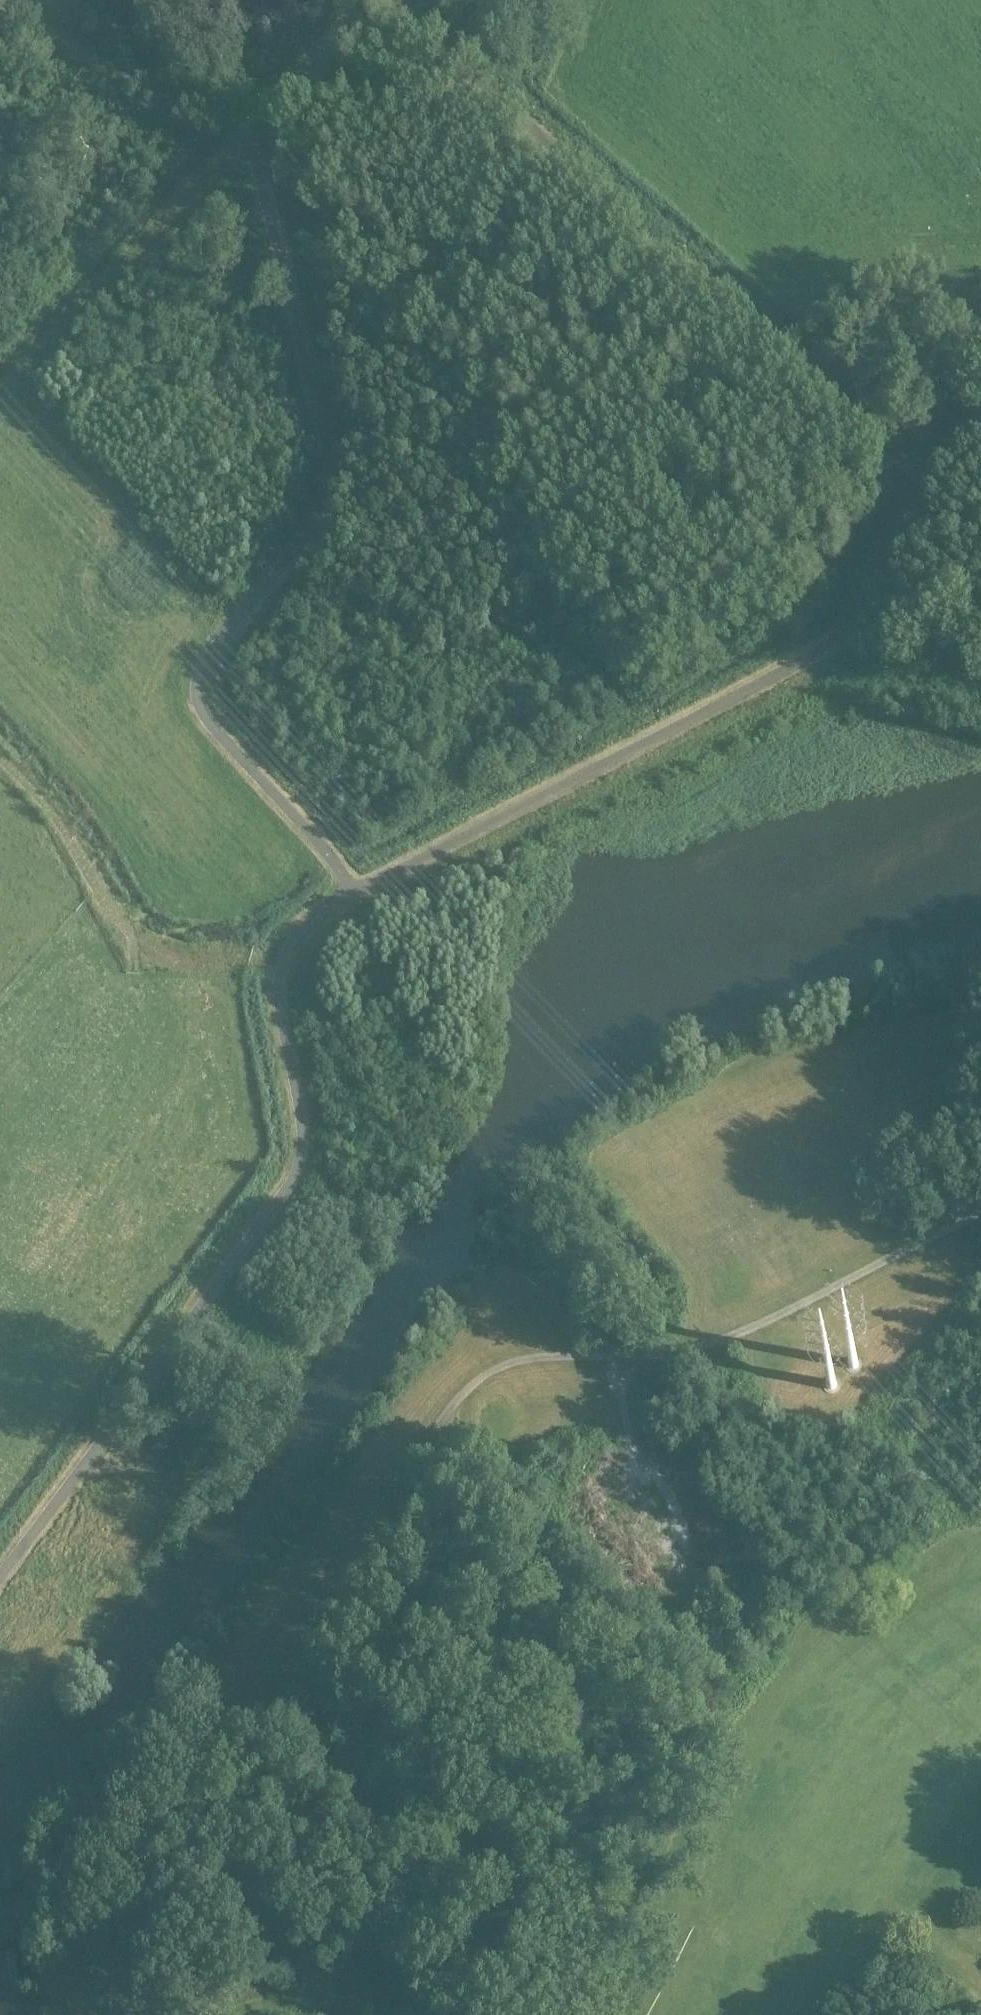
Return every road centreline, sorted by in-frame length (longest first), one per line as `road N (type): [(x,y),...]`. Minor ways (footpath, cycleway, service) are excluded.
road 1 (track): [(980,681),(859,670),(822,680),(314,953),(282,959),(169,962),(135,955),(58,822),(0,757)]
road 2 (track): [(240,142),(0,5)]

